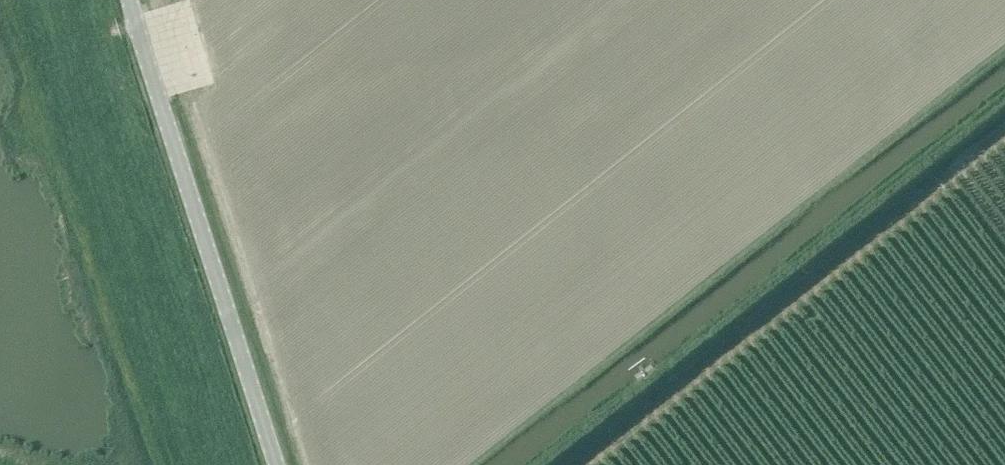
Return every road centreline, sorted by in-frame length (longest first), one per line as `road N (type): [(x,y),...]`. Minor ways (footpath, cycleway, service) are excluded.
road 1 (unclassified): [(276,464),(126,0)]

